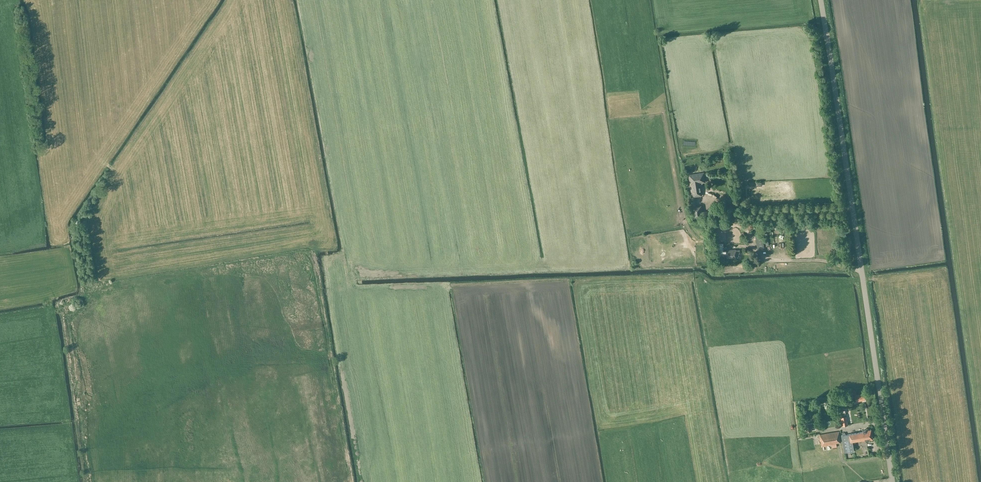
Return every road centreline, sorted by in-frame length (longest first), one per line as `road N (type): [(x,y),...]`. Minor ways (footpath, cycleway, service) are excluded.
road 1 (tertiary): [(892,481),(821,0)]

